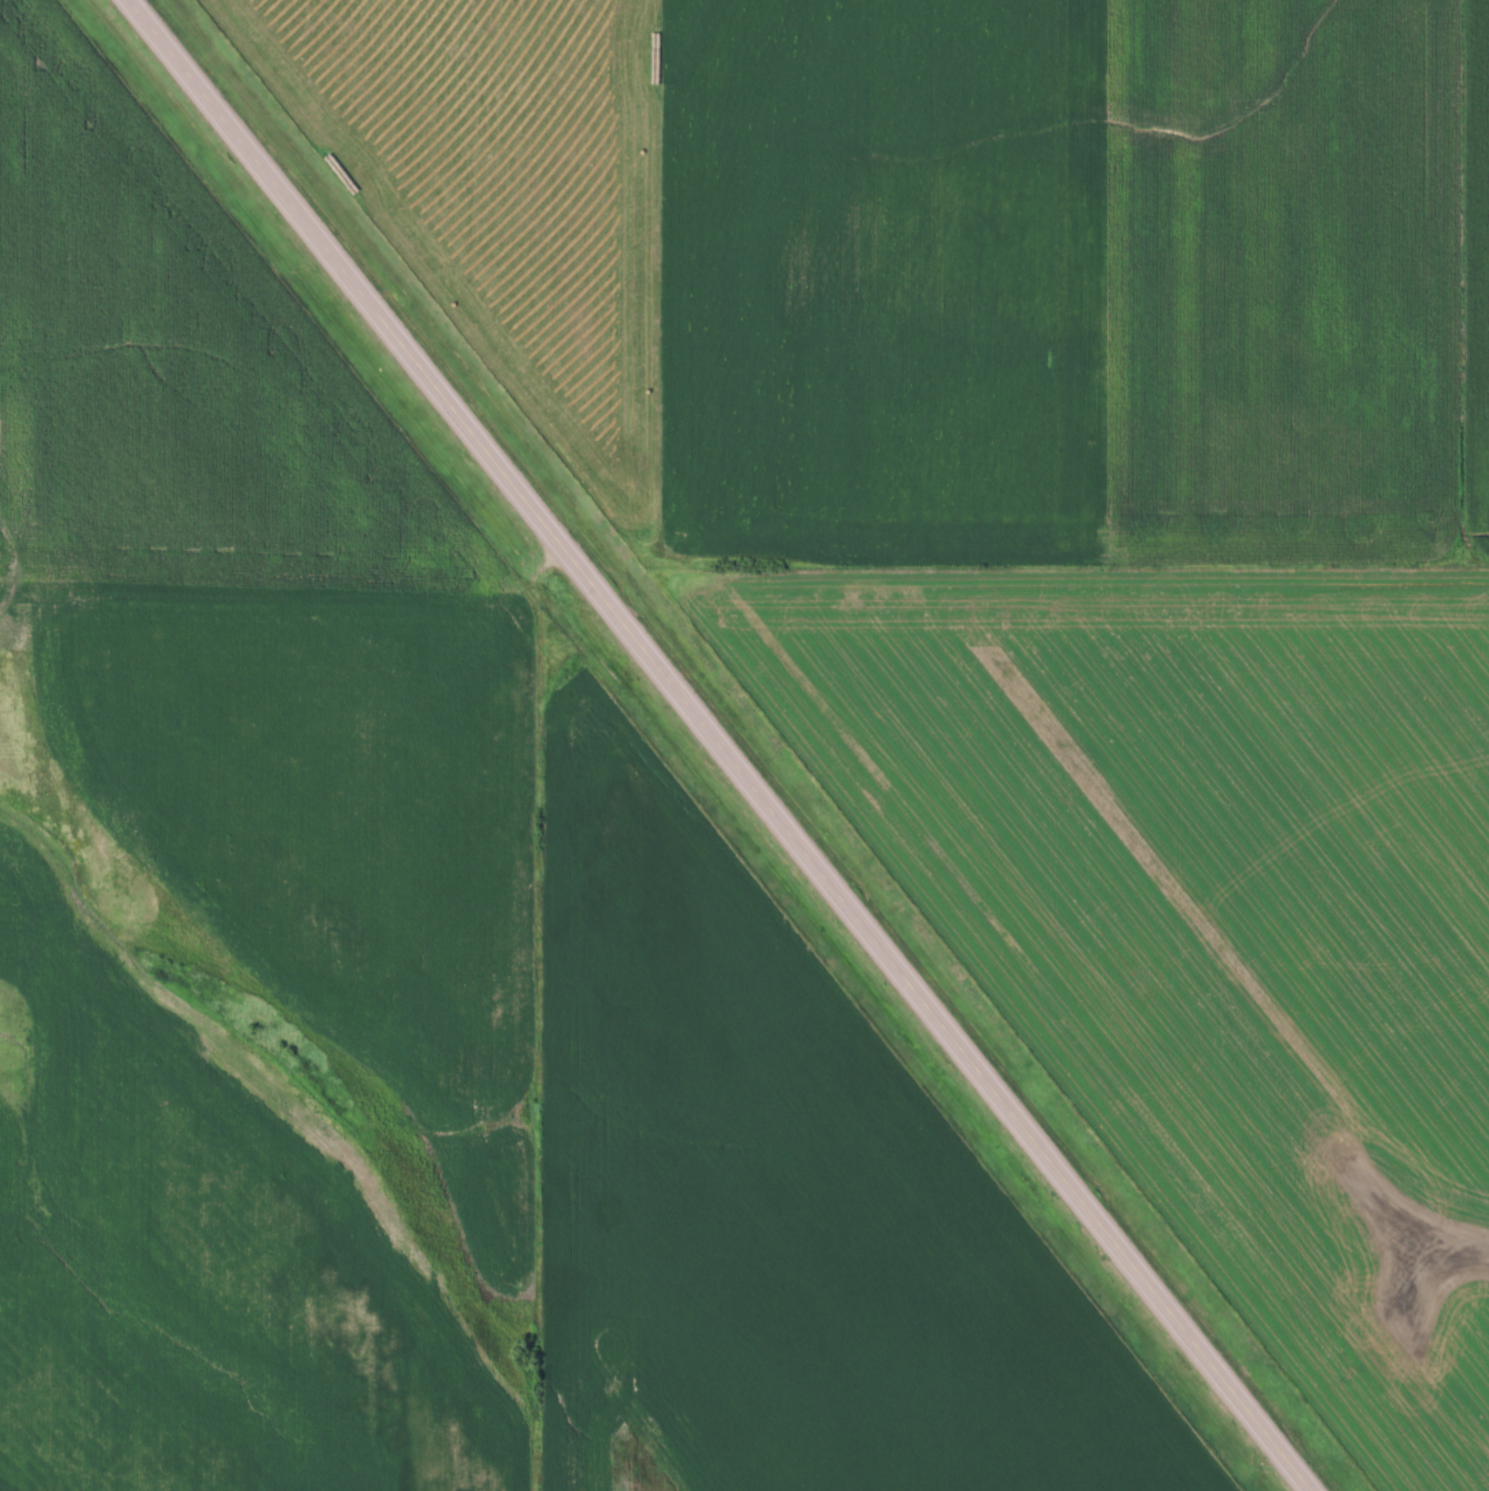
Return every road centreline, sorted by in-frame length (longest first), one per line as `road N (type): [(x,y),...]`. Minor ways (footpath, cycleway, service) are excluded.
road 1 (primary): [(1313,1490),(128,0)]

